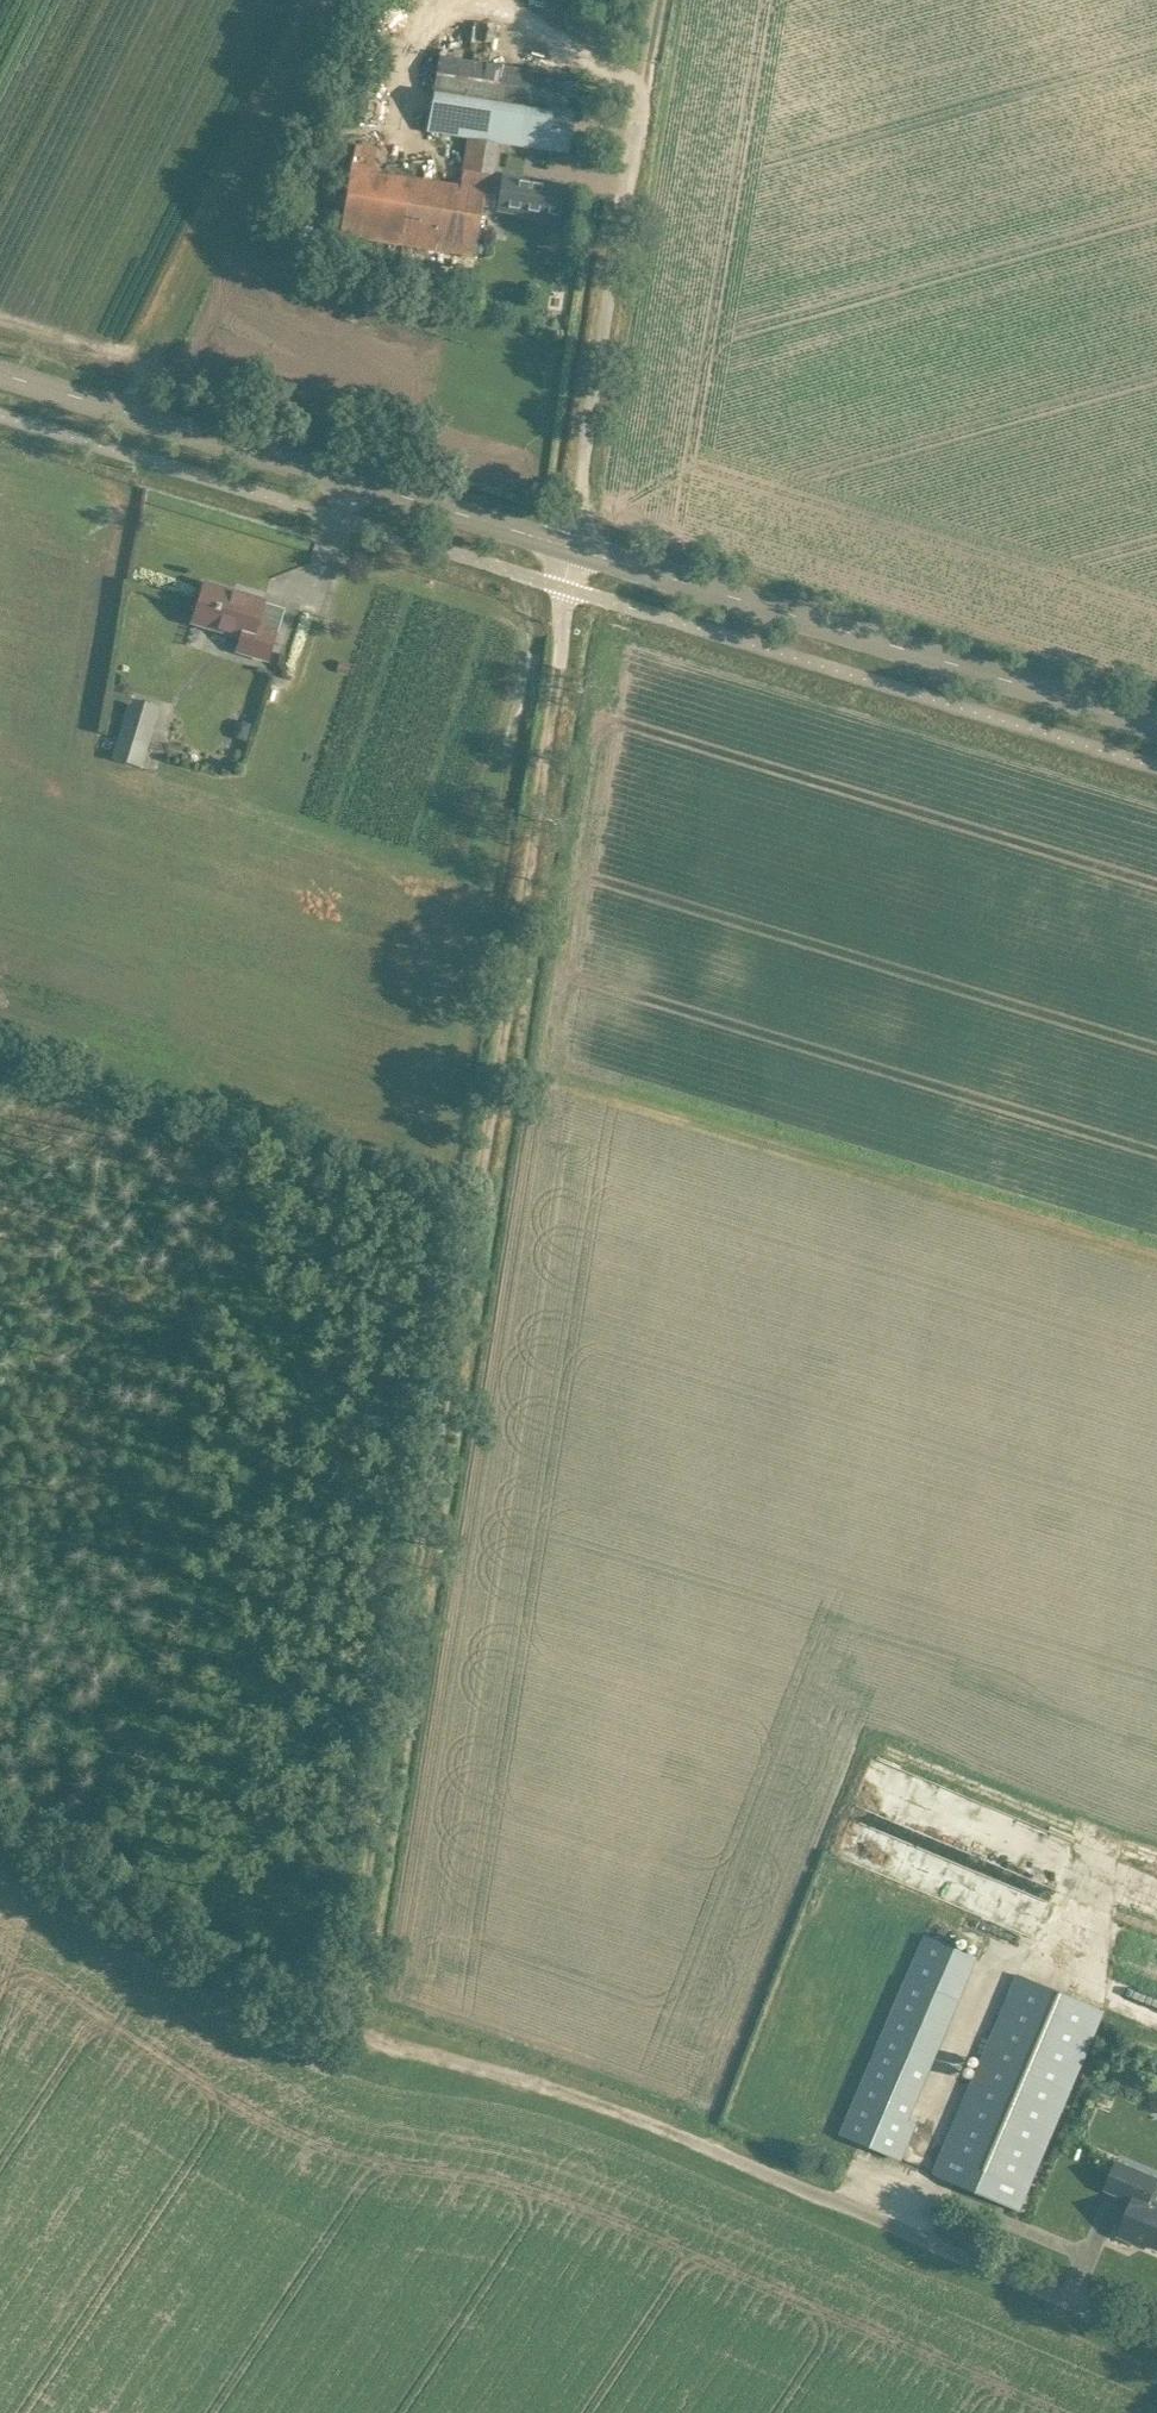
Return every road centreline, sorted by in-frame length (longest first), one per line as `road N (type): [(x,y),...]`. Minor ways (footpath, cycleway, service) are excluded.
road 1 (track): [(575,552),(333,2031)]
road 2 (tertiary): [(1156,730),(575,552)]
road 3 (tertiary): [(575,552),(0,373)]
road 4 (unclassified): [(575,552),(652,0)]
road 5 (unclassified): [(1156,2333),(713,2148)]
road 6 (track): [(333,2031),(602,2103),(713,2148)]
road 7 (track): [(0,1823),(333,2031)]

